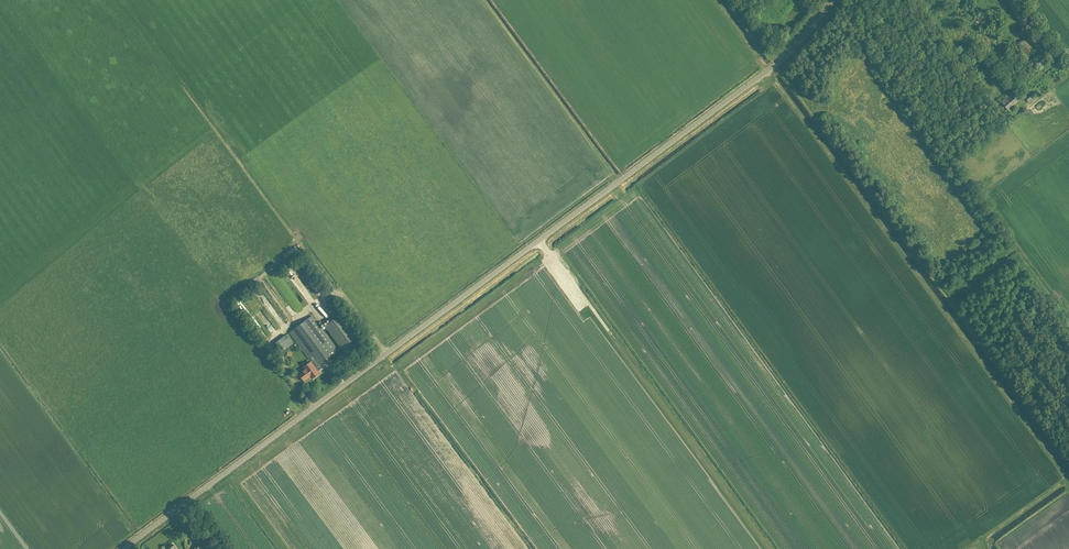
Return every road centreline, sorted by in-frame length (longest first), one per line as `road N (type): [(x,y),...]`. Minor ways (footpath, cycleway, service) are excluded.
road 1 (unclassified): [(123,548),(779,61),(831,0)]
road 2 (track): [(839,0),(960,166),(1021,120),(1016,115)]

